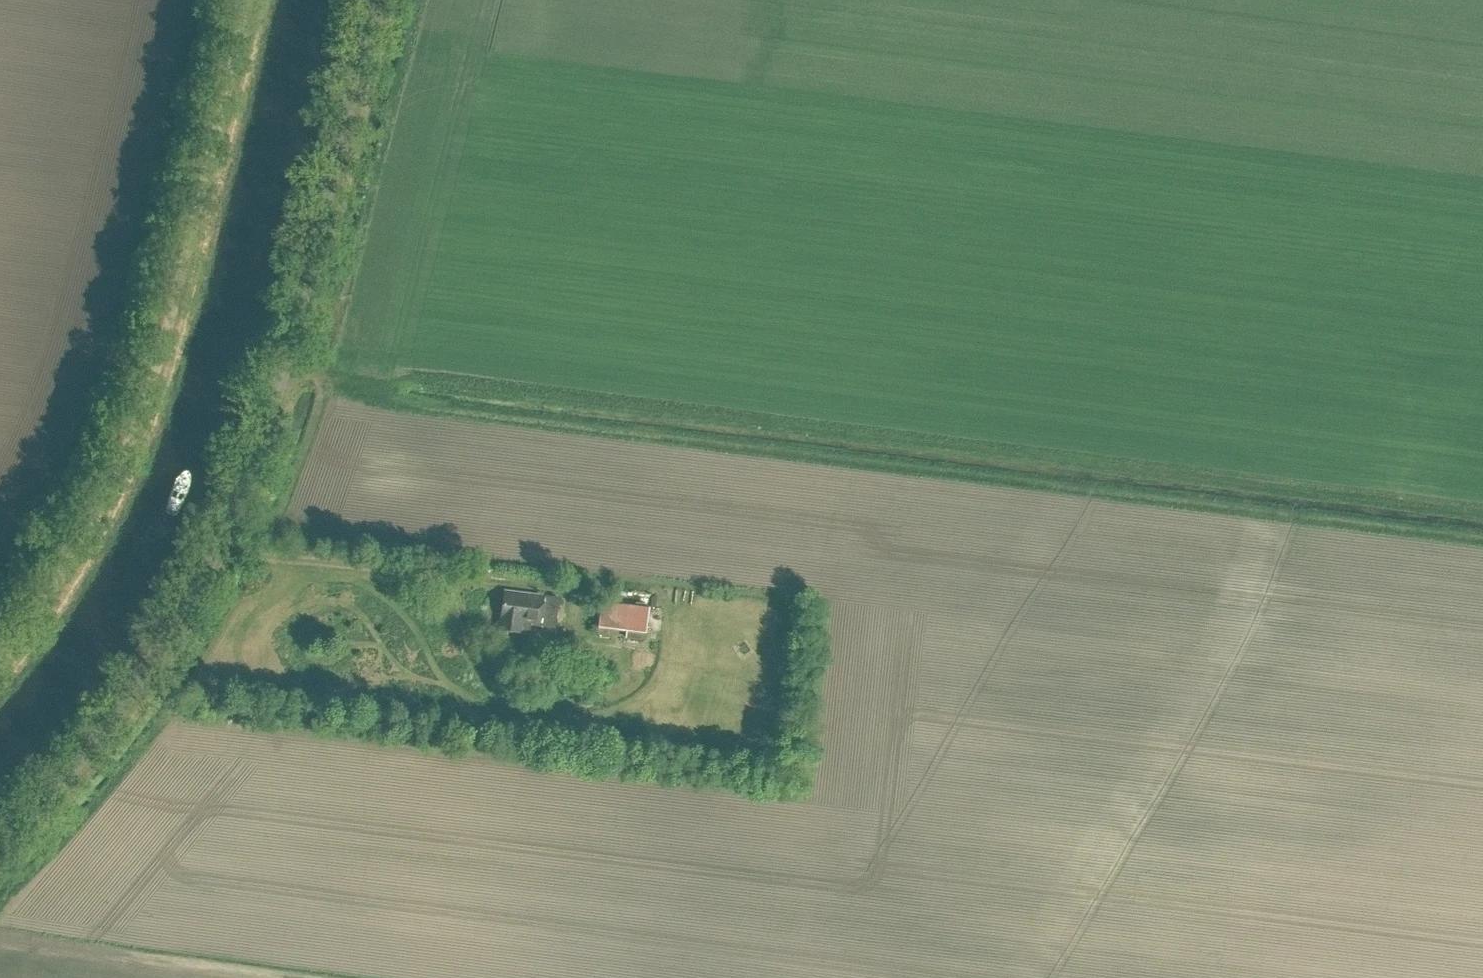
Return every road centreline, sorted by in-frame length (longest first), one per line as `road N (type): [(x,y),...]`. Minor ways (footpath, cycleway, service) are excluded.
road 1 (unclassified): [(0,846),(115,715),(190,600),(255,458),(288,363),(376,0)]
road 2 (track): [(0,682),(69,598),(146,430),(260,0)]

